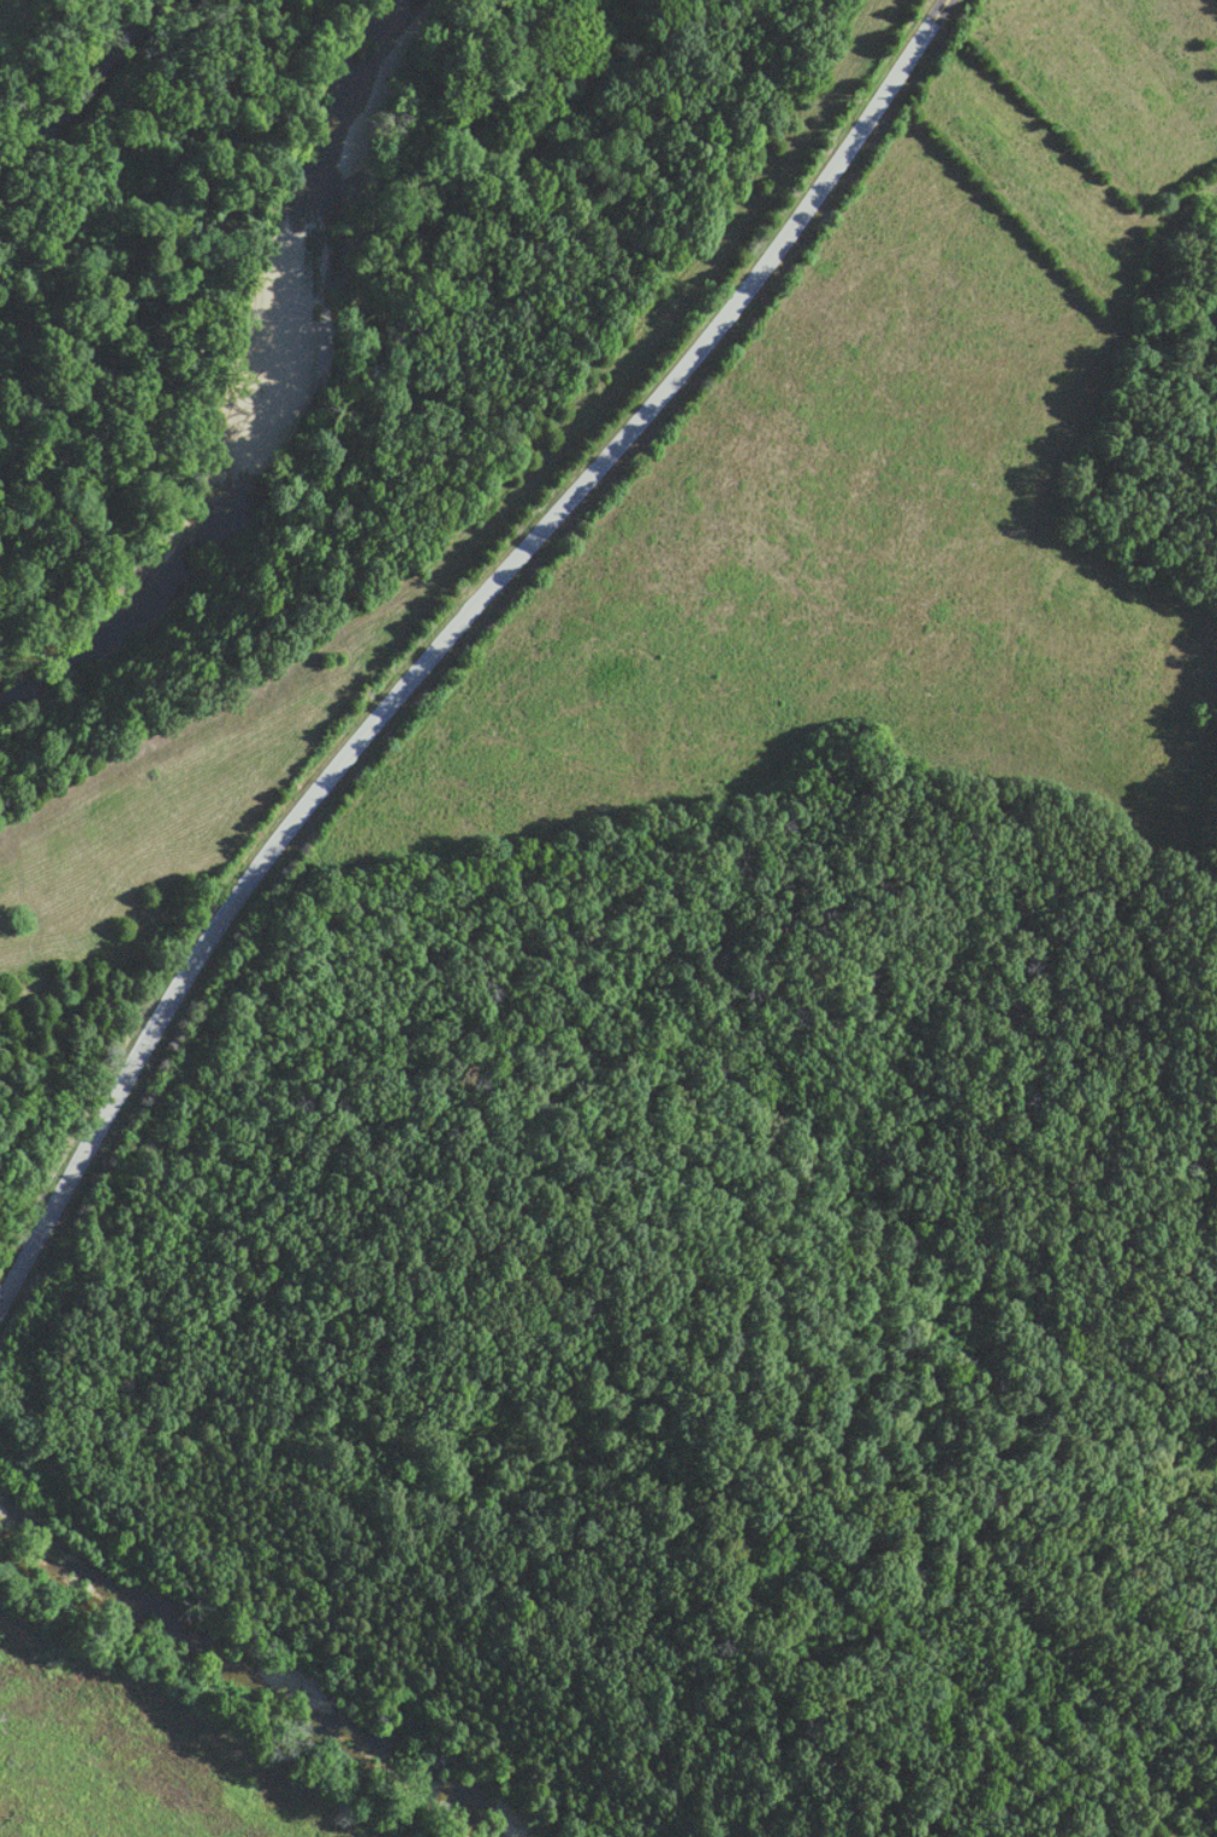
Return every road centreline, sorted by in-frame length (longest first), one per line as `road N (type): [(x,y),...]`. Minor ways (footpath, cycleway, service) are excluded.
road 1 (secondary): [(0,1297),(191,954),(311,790),(707,340),(942,0)]

